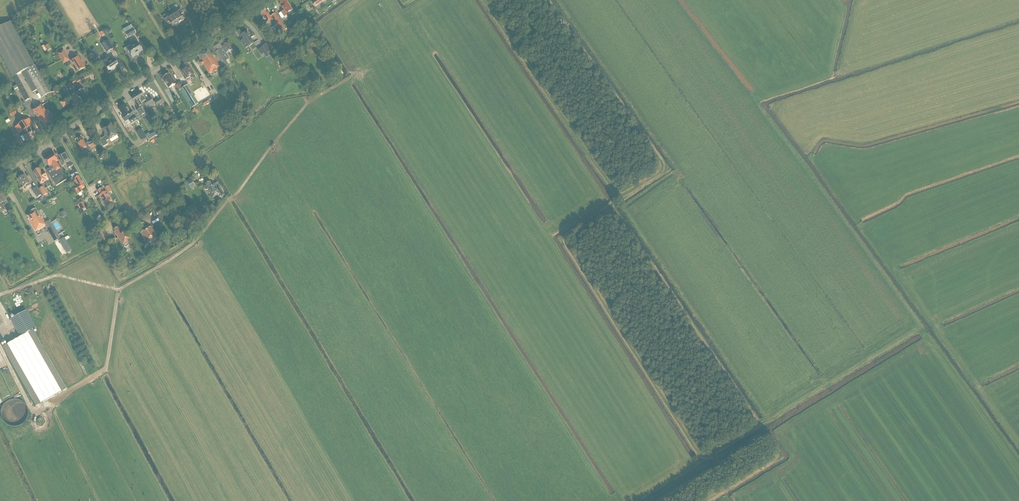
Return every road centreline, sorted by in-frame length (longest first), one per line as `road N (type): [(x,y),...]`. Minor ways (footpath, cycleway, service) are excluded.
road 1 (tertiary): [(0,176),(151,74)]
road 2 (tertiary): [(151,74),(261,0)]
road 3 (track): [(149,221),(136,222),(65,132)]

